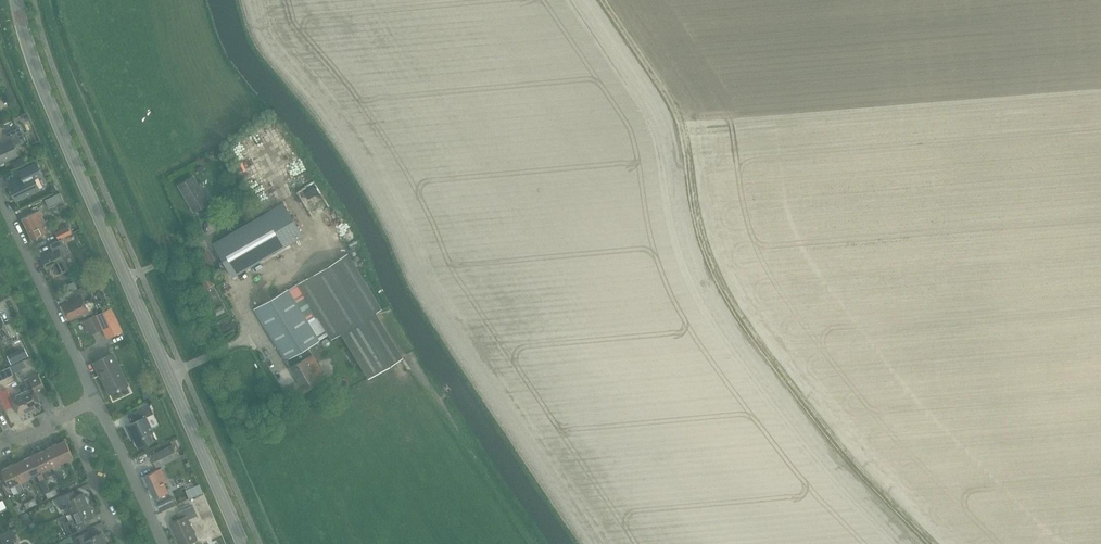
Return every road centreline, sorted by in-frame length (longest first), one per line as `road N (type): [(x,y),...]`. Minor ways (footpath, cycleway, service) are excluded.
road 1 (track): [(931,543),(846,457),(733,309),(697,223),(676,114),(603,0)]
road 2 (tertiary): [(242,543),(42,84),(16,0)]
road 3 (residential): [(96,398),(0,197)]
road 4 (residential): [(163,543),(96,398)]
road 5 (residential): [(65,414),(122,543)]

